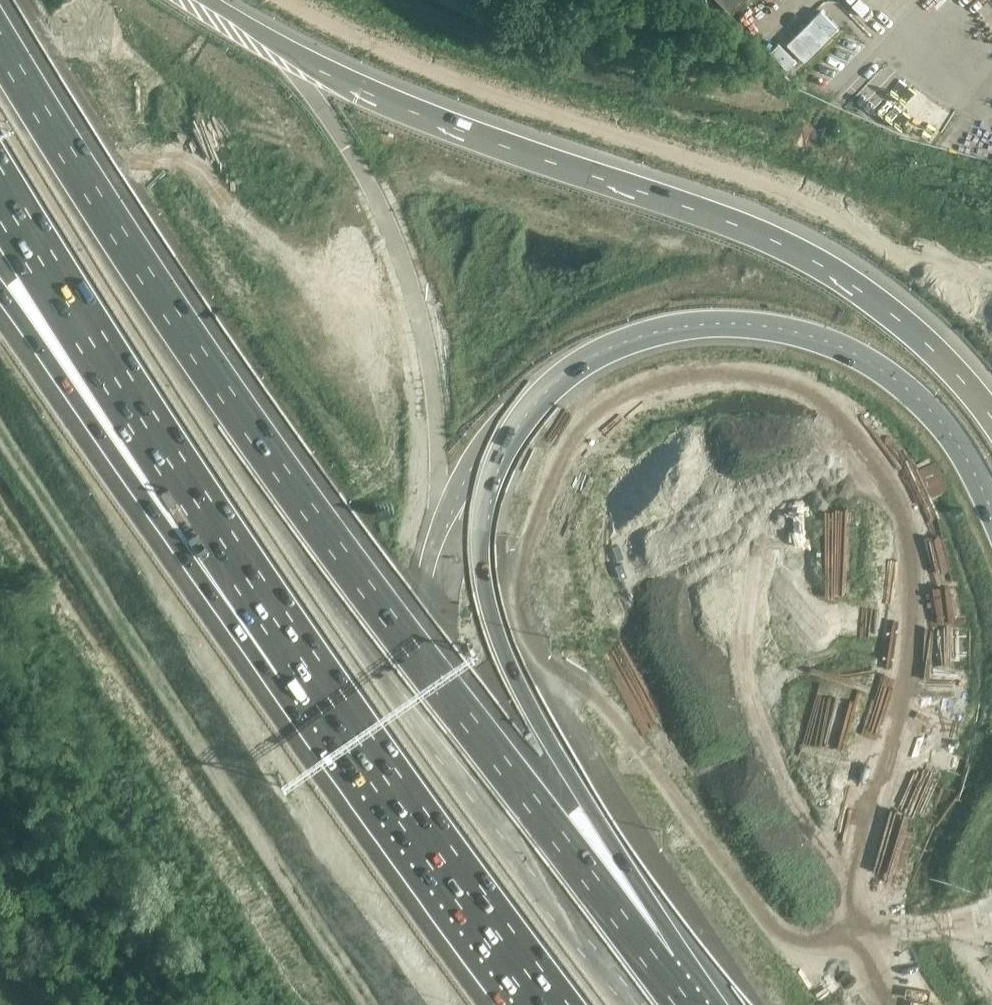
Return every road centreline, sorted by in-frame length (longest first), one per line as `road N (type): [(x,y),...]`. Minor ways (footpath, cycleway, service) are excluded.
road 1 (motorway): [(622,920),(425,666),(200,346),(0,35)]
road 2 (motorway): [(622,920),(578,799),(495,637),(480,548),(483,508),(528,413),(567,373),(606,351),(694,325)]
road 3 (motorway): [(111,402),(527,1004)]
road 4 (motorway): [(718,219),(359,89),(193,0)]
road 5 (motorway): [(694,325),(762,327),(824,342),(880,371),(941,424),(991,510)]
road 6 (motorway): [(991,274),(718,219)]
road 7 (motorway): [(0,207),(111,402)]
road 8 (motorway): [(910,331),(822,268),(718,219)]
road 9 (motorway): [(694,325),(910,331)]
road 10 (motorway): [(0,274),(111,402)]
road 11 (motorway): [(991,420),(910,331)]

